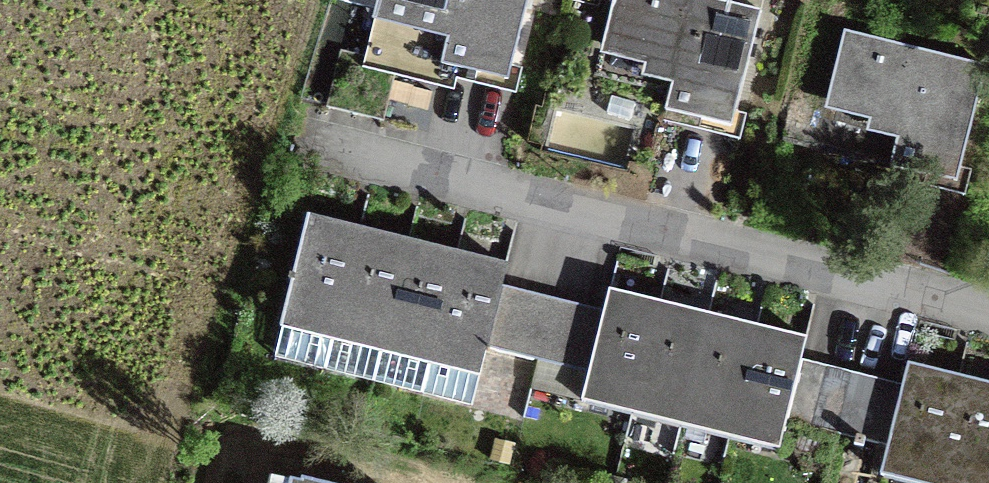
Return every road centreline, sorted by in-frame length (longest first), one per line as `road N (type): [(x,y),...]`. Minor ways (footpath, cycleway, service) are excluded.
road 1 (residential): [(988,309),(311,138)]

